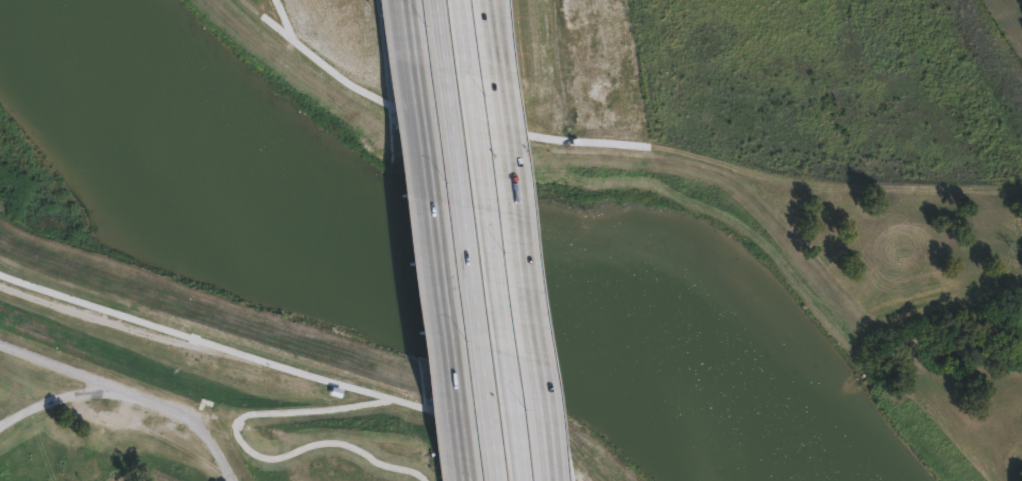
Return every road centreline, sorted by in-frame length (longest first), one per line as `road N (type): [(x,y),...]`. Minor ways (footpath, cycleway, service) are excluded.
road 1 (motorway): [(405,0),(475,480)]
road 2 (motorway): [(519,480),(457,0)]
road 3 (motorway): [(434,0),(494,480)]
road 4 (motorway): [(552,394),(492,0)]
road 5 (residential): [(237,480),(177,408),(0,340)]

